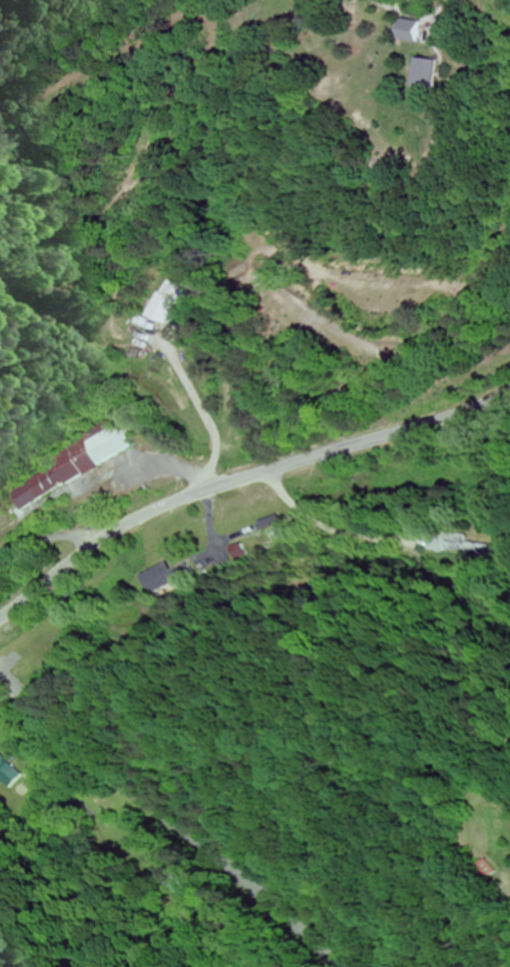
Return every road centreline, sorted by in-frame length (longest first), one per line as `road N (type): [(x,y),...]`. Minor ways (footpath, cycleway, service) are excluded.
road 1 (secondary): [(0,619),(158,511),(509,392)]
road 2 (residential): [(338,966),(0,673)]

